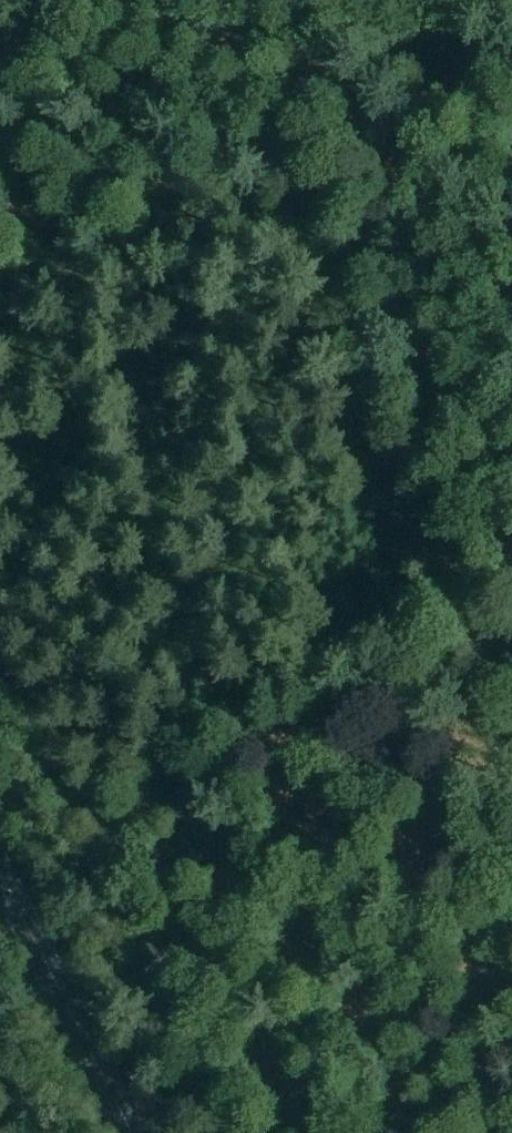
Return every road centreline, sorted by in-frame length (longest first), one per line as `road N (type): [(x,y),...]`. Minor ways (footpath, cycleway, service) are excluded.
road 1 (track): [(511,493),(414,542),(236,204),(432,83),(511,44)]
road 2 (track): [(219,1132),(0,700)]
road 3 (primary): [(132,1132),(0,874)]
road 4 (track): [(236,204),(134,0)]

